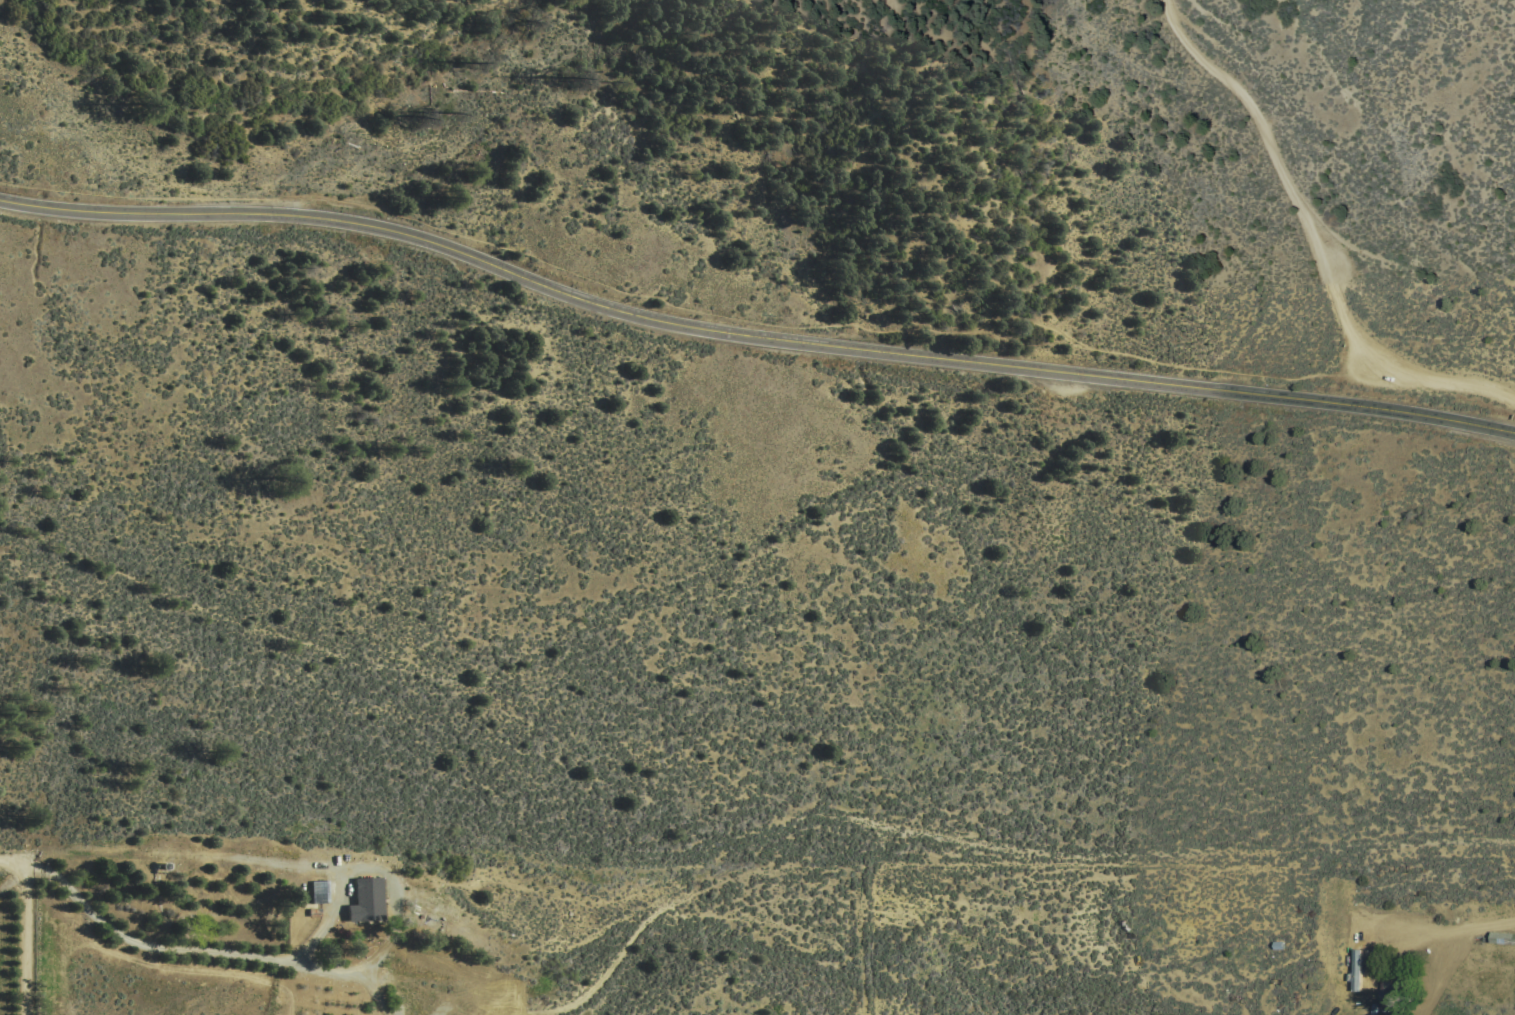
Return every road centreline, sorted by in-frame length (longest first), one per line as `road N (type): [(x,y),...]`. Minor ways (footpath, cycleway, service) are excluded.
road 1 (secondary): [(1514,433),(1392,409),(705,328),(616,309),(445,245),(346,221),(124,214),(0,200)]
road 2 (track): [(1514,400),(1414,382),(1373,359),(1258,108),(1180,29),(1172,0)]
road 3 (residential): [(30,866),(61,881),(129,943),(248,957),(360,983)]
road 4 (residential): [(28,1014),(30,866)]

